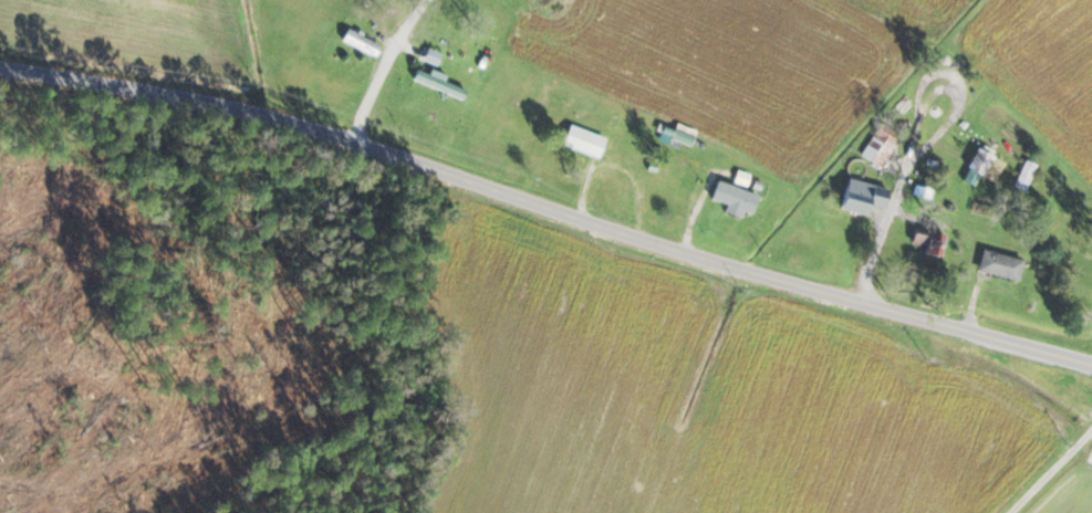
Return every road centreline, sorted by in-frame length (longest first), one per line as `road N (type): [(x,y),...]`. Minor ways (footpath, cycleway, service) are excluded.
road 1 (residential): [(0,66),(267,114),(614,230),(1091,366)]

